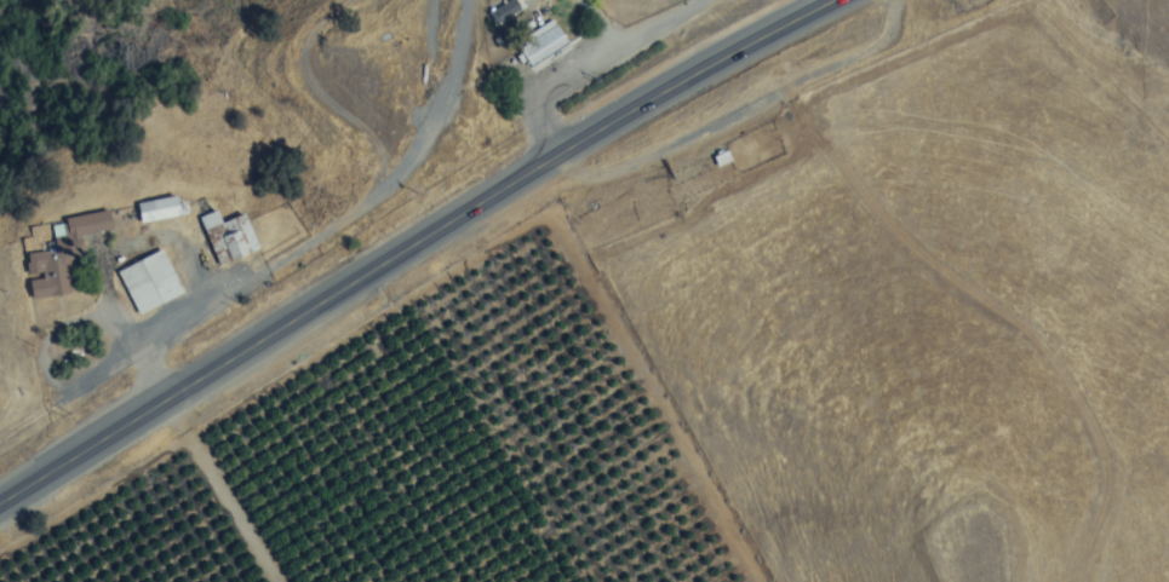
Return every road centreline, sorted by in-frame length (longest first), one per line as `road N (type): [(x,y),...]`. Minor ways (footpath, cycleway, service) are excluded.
road 1 (secondary): [(0,504),(663,94)]
road 2 (track): [(891,0),(894,23),(877,46),(644,160),(596,174),(583,173),(562,152)]
road 3 (secondary): [(663,94),(836,0)]

